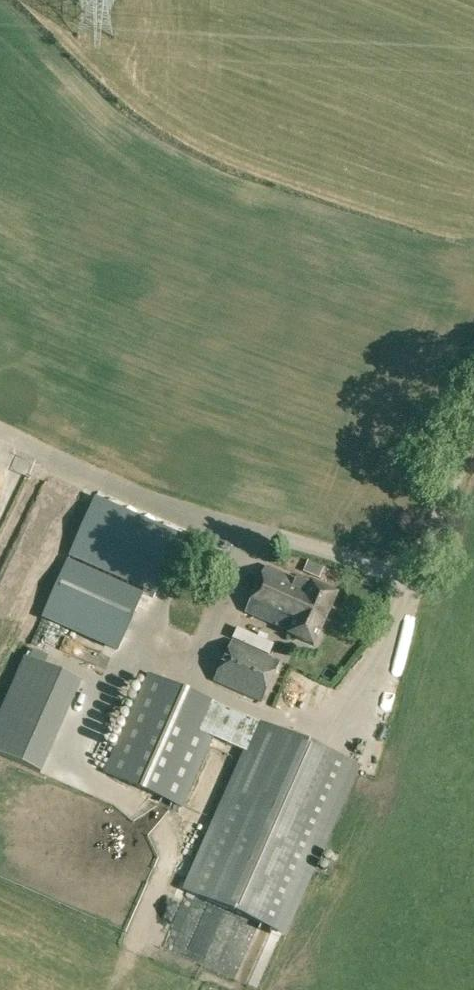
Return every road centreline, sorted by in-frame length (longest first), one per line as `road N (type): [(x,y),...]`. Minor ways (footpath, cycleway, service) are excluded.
road 1 (unclassified): [(0,433),(148,507),(268,546),(396,572)]
road 2 (track): [(396,572),(425,536),(473,427)]

